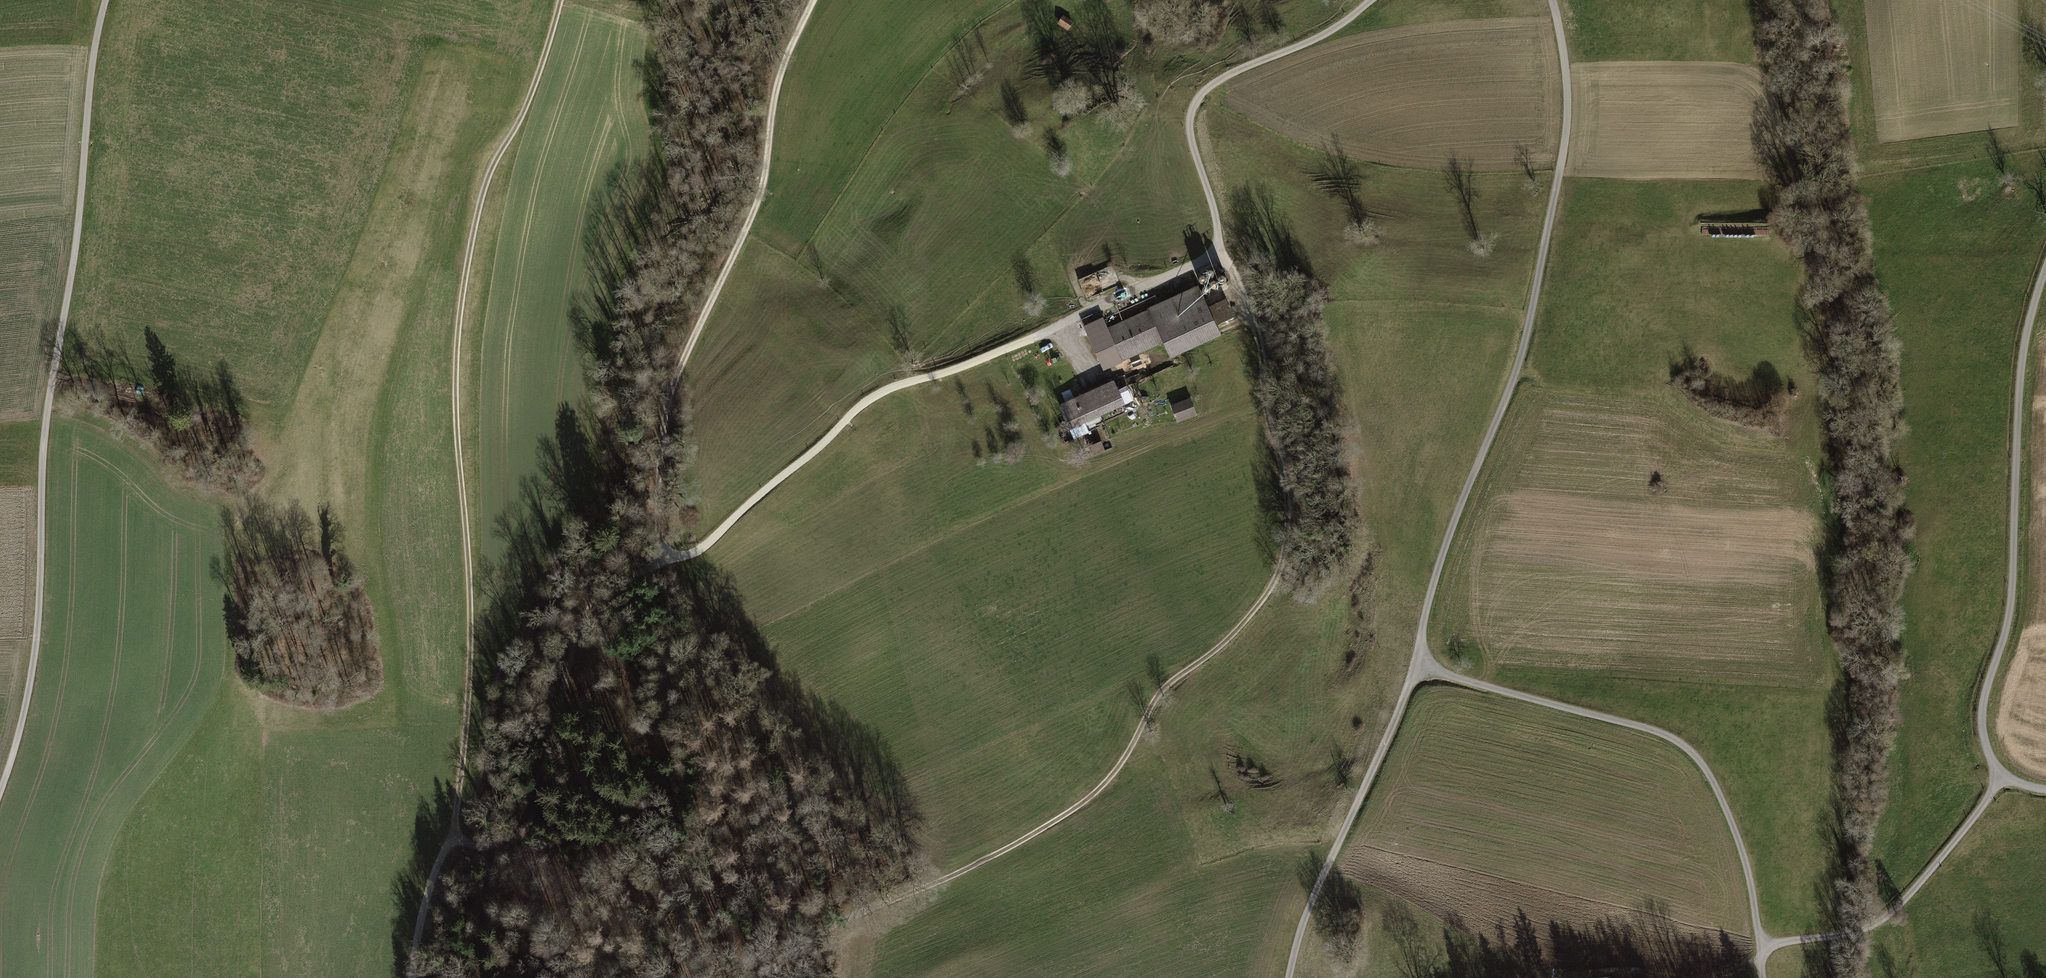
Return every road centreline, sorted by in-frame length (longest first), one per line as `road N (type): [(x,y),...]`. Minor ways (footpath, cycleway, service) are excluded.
road 1 (track): [(762,977),(839,921),(993,856),(1092,796),(1122,762),(1160,693),(1225,642),(1275,581),(1288,525),(1284,470),(1260,331),(1220,253)]
road 2 (track): [(451,836),(472,637),(457,357),(467,277),(488,181),(529,102),(562,0)]
road 3 (track): [(106,0),(47,418),(34,656),(0,792)]
road 4 (unclassified): [(1417,664),(1440,559),(1528,329),(1567,126),(1552,0)]
road 5 (track): [(675,556),(661,539),(658,498),(676,380),(762,189),(772,107),(815,0)]
road 6 (unclassified): [(2002,777),(1984,740),(1983,706),(2010,606),(2023,349),(2045,270)]
road 7 (unclassified): [(1760,943),(1736,834),(1708,773),(1682,744),(1417,664)]
road 8 (track): [(675,556),(617,586),(586,616),(552,740),(509,832),(491,846),(451,836)]
road 9 (unclassified): [(1289,977),(1311,902),(1417,664)]
road 10 (unclassified): [(1760,943),(1841,935),(1881,920),(2002,777)]
road 11 (track): [(412,977),(429,891),(451,836)]
road 12 (track): [(486,977),(482,916),(491,846)]

